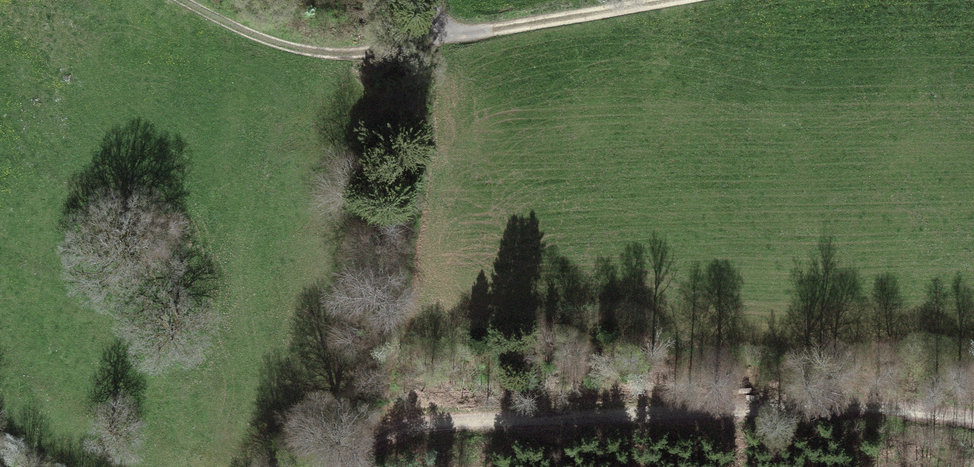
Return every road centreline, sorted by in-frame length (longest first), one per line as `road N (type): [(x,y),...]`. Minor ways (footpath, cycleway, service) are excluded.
road 1 (track): [(343,466),(390,436),(437,422),(889,404),(973,416)]
road 2 (track): [(202,0),(247,24),(382,47),(434,38)]
road 3 (track): [(434,38),(650,0)]

